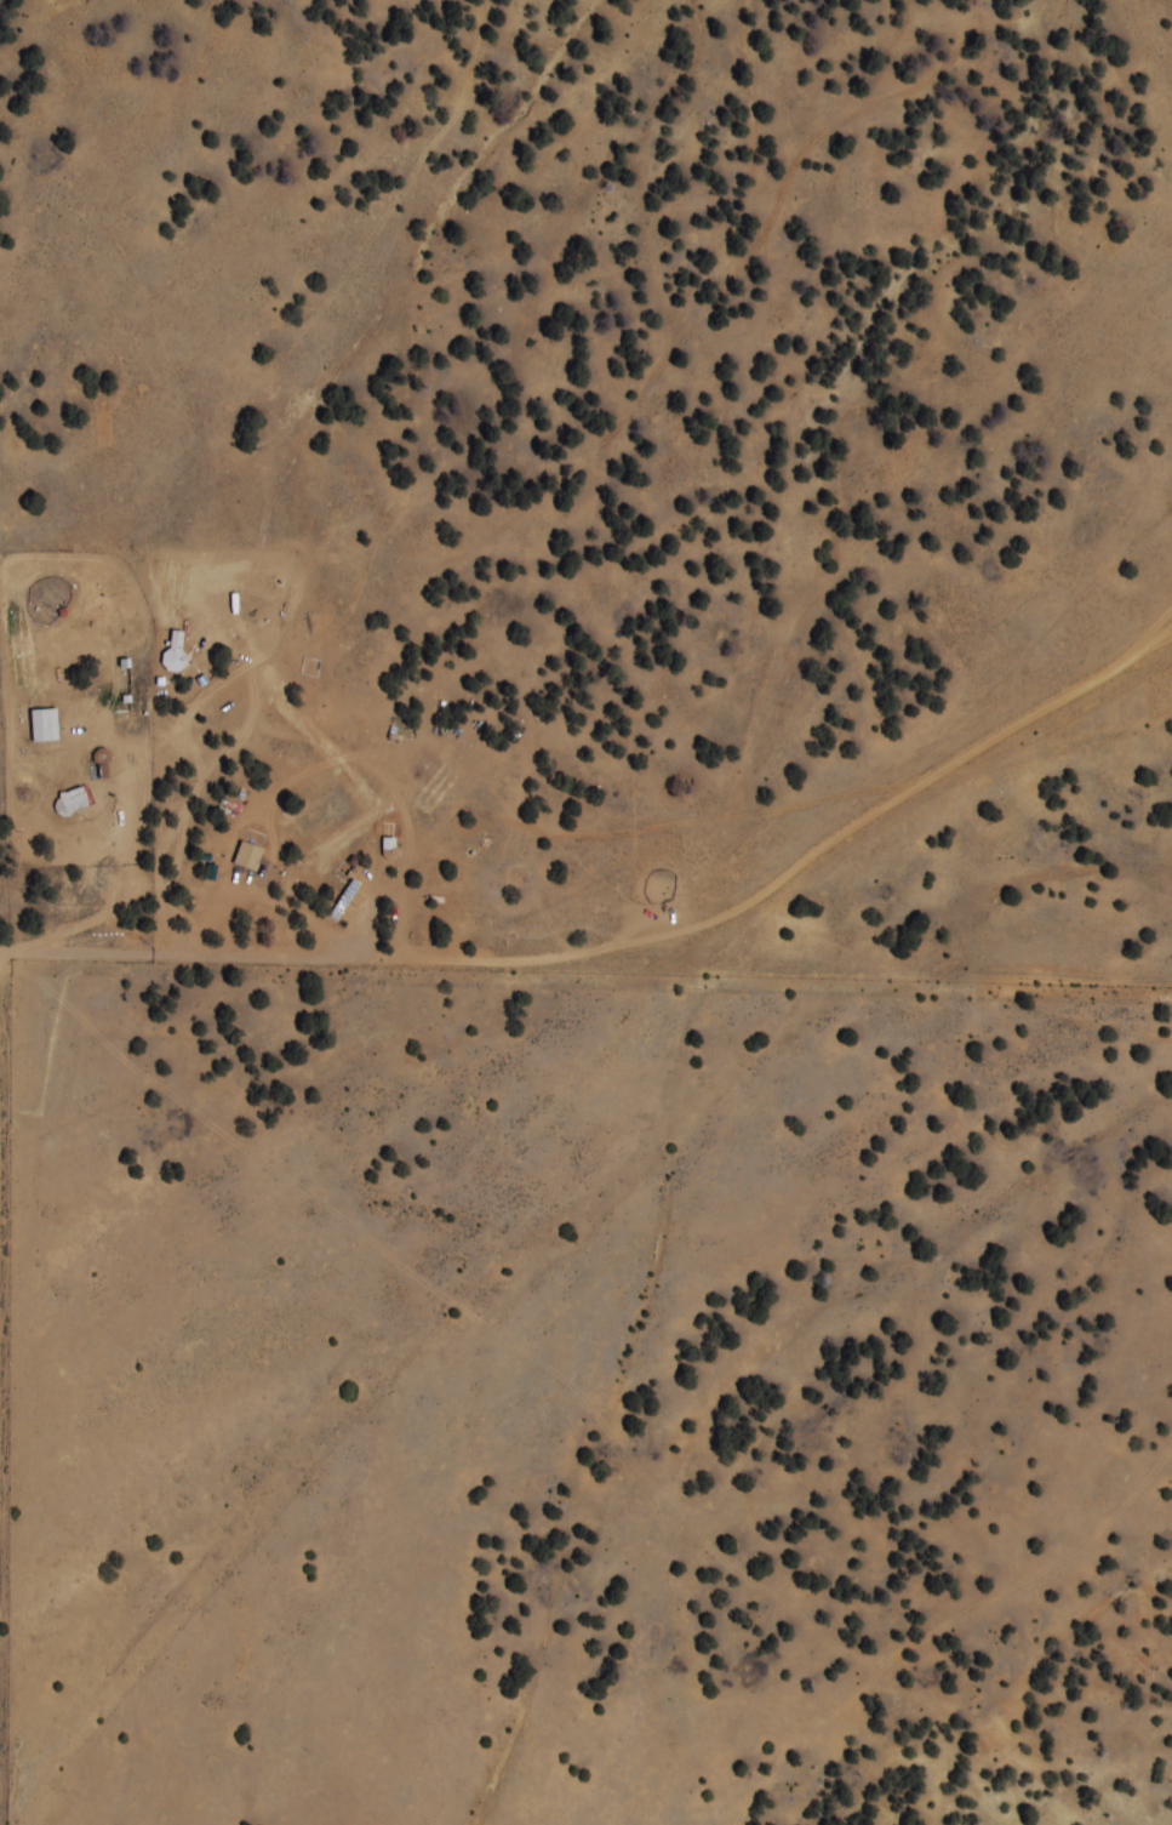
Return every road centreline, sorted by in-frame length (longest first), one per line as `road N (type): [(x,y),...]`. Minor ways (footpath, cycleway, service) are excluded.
road 1 (residential): [(0,955),(570,960),(760,901),(1171,628)]

